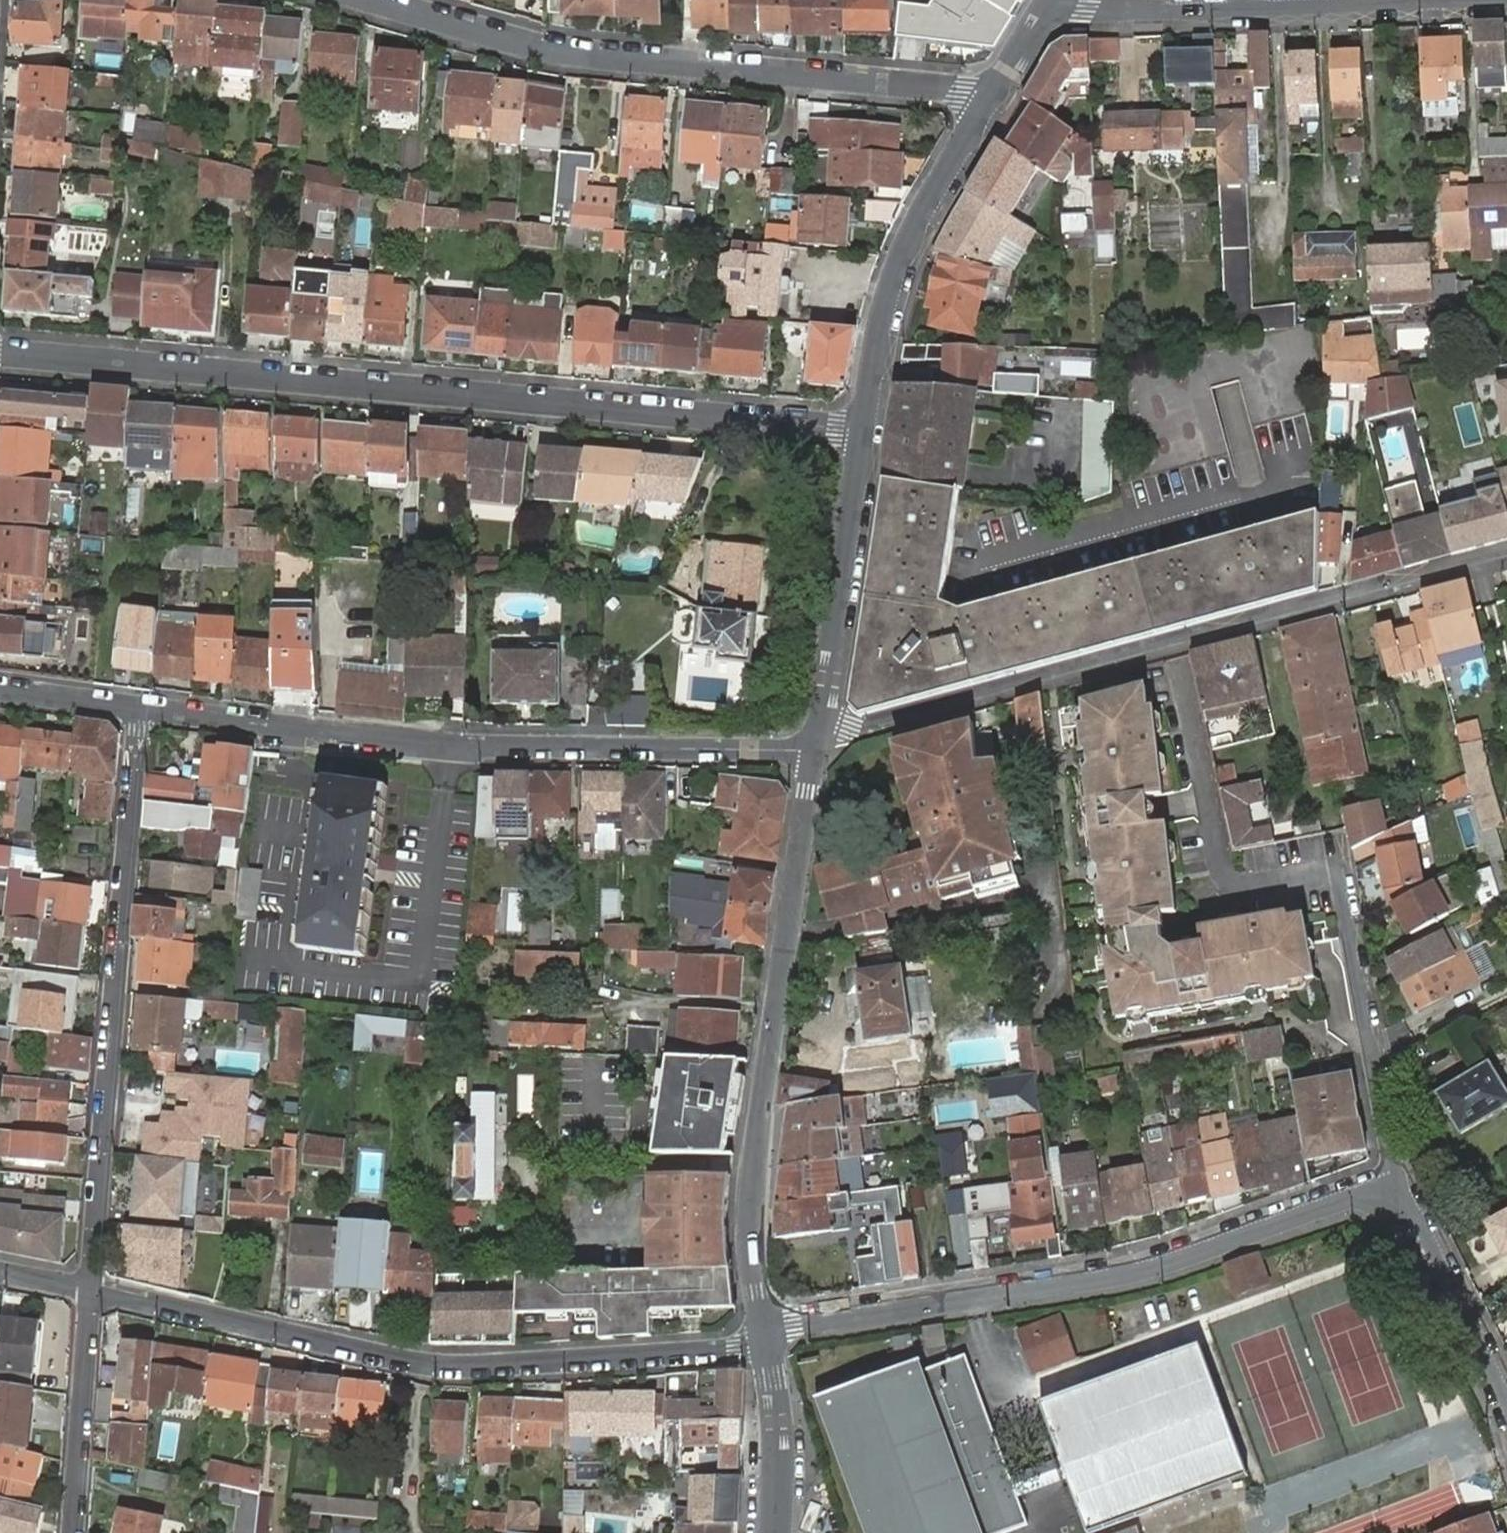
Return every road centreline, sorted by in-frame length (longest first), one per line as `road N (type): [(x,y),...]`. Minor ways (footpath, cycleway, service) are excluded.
road 1 (residential): [(0,352),(862,432)]
road 2 (residential): [(1506,555),(849,734),(821,729)]
road 3 (residential): [(91,1290),(415,1361),(482,1365),(735,1349),(768,1338)]
road 4 (tertiary): [(140,712),(421,742),(816,754)]
road 5 (residential): [(768,1338),(1139,1271),(1345,1198),(1385,1199)]
road 6 (residential): [(374,0),(576,55),(989,98)]
road 7 (tertiary): [(816,754),(754,1193),(754,1254),(768,1338)]
road 8 (residential): [(91,1290),(140,712)]
road 9 (tertiary): [(1070,0),(1086,10),(1182,13),(1493,0)]
road 10 (tertiary): [(989,98),(896,268),(862,432)]
road 11 (residential): [(1336,874),(1391,1156),(1385,1199)]
road 12 (tertiary): [(862,432),(821,729)]
road 13 (residential): [(1385,1199),(1421,1226),(1506,1405)]
road 14 (residential): [(70,1532),(91,1290)]
road 15 (tertiary): [(768,1338),(776,1532)]
road 16 (tertiary): [(0,689),(140,712)]

